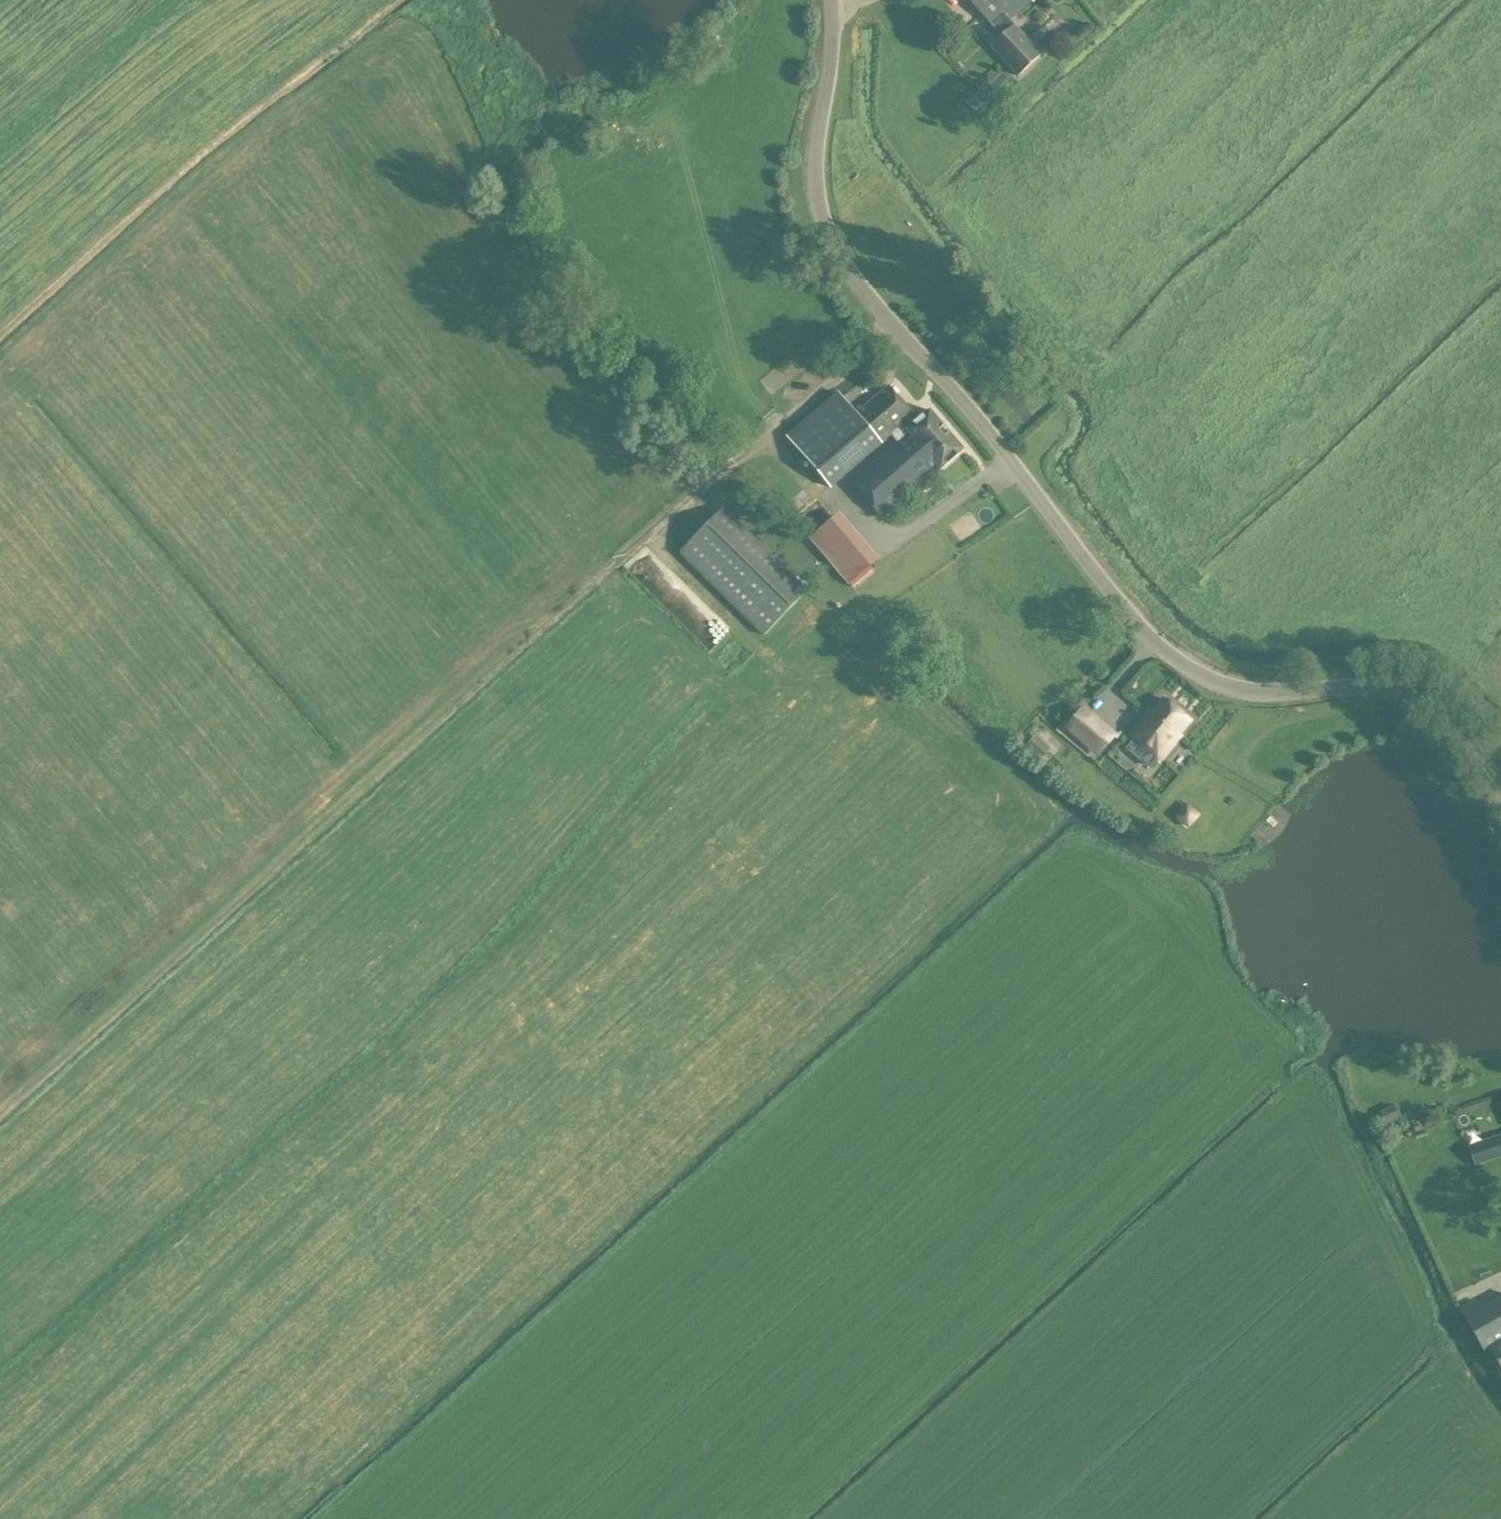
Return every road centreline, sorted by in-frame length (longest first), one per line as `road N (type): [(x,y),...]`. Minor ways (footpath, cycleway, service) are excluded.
road 1 (tertiary): [(1500,785),(1457,730),(1414,695),(1370,685),(1285,692),(1229,686),(1164,650),(1117,600),(998,443),(880,310),(832,239),(815,176),(830,0)]

